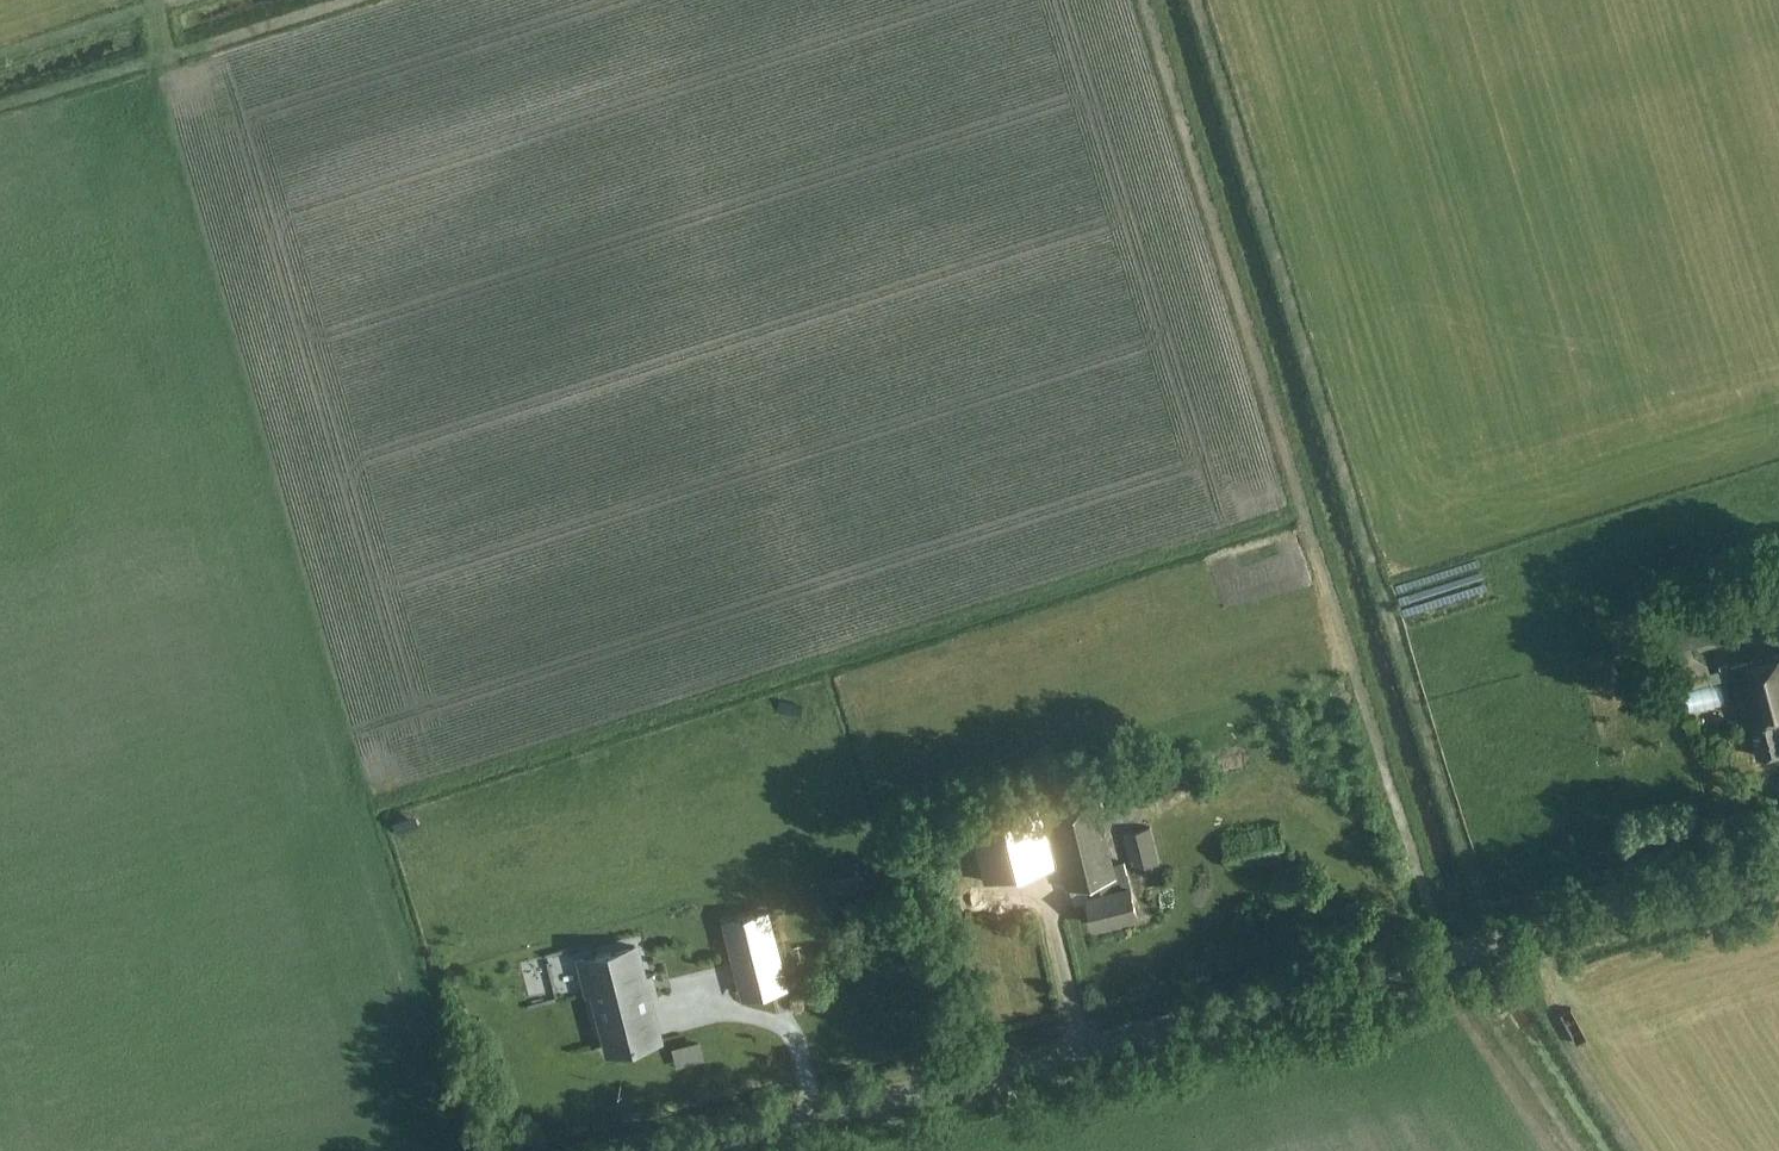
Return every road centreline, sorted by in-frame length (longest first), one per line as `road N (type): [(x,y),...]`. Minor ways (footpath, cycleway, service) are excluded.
road 1 (unclassified): [(676,1150),(1778,872)]

